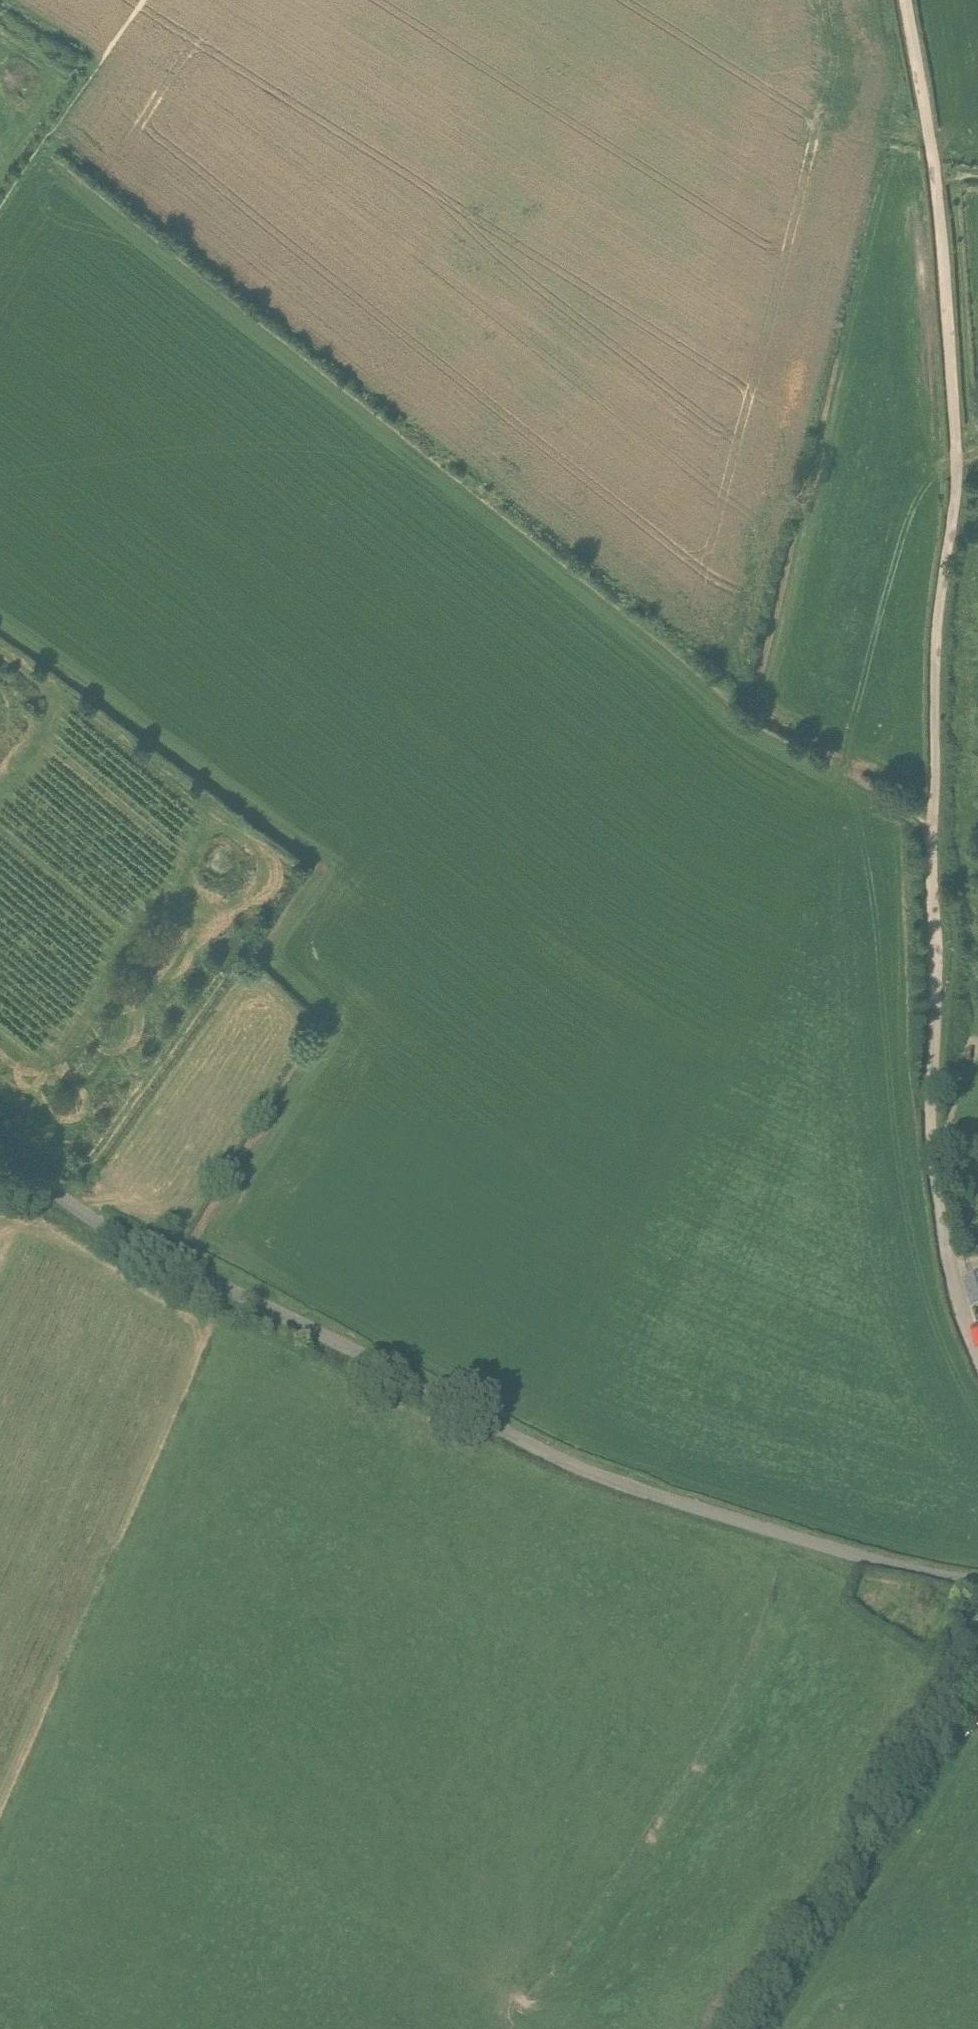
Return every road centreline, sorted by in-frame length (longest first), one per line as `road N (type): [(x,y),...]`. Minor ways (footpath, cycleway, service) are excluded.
road 1 (track): [(948,1269),(930,1148),(937,983),(930,840),(937,612),(957,447),(933,166)]
road 2 (unclassified): [(977,1580),(856,1553),(605,1478),(123,1238),(0,1149)]
road 3 (track): [(933,166),(904,0)]

